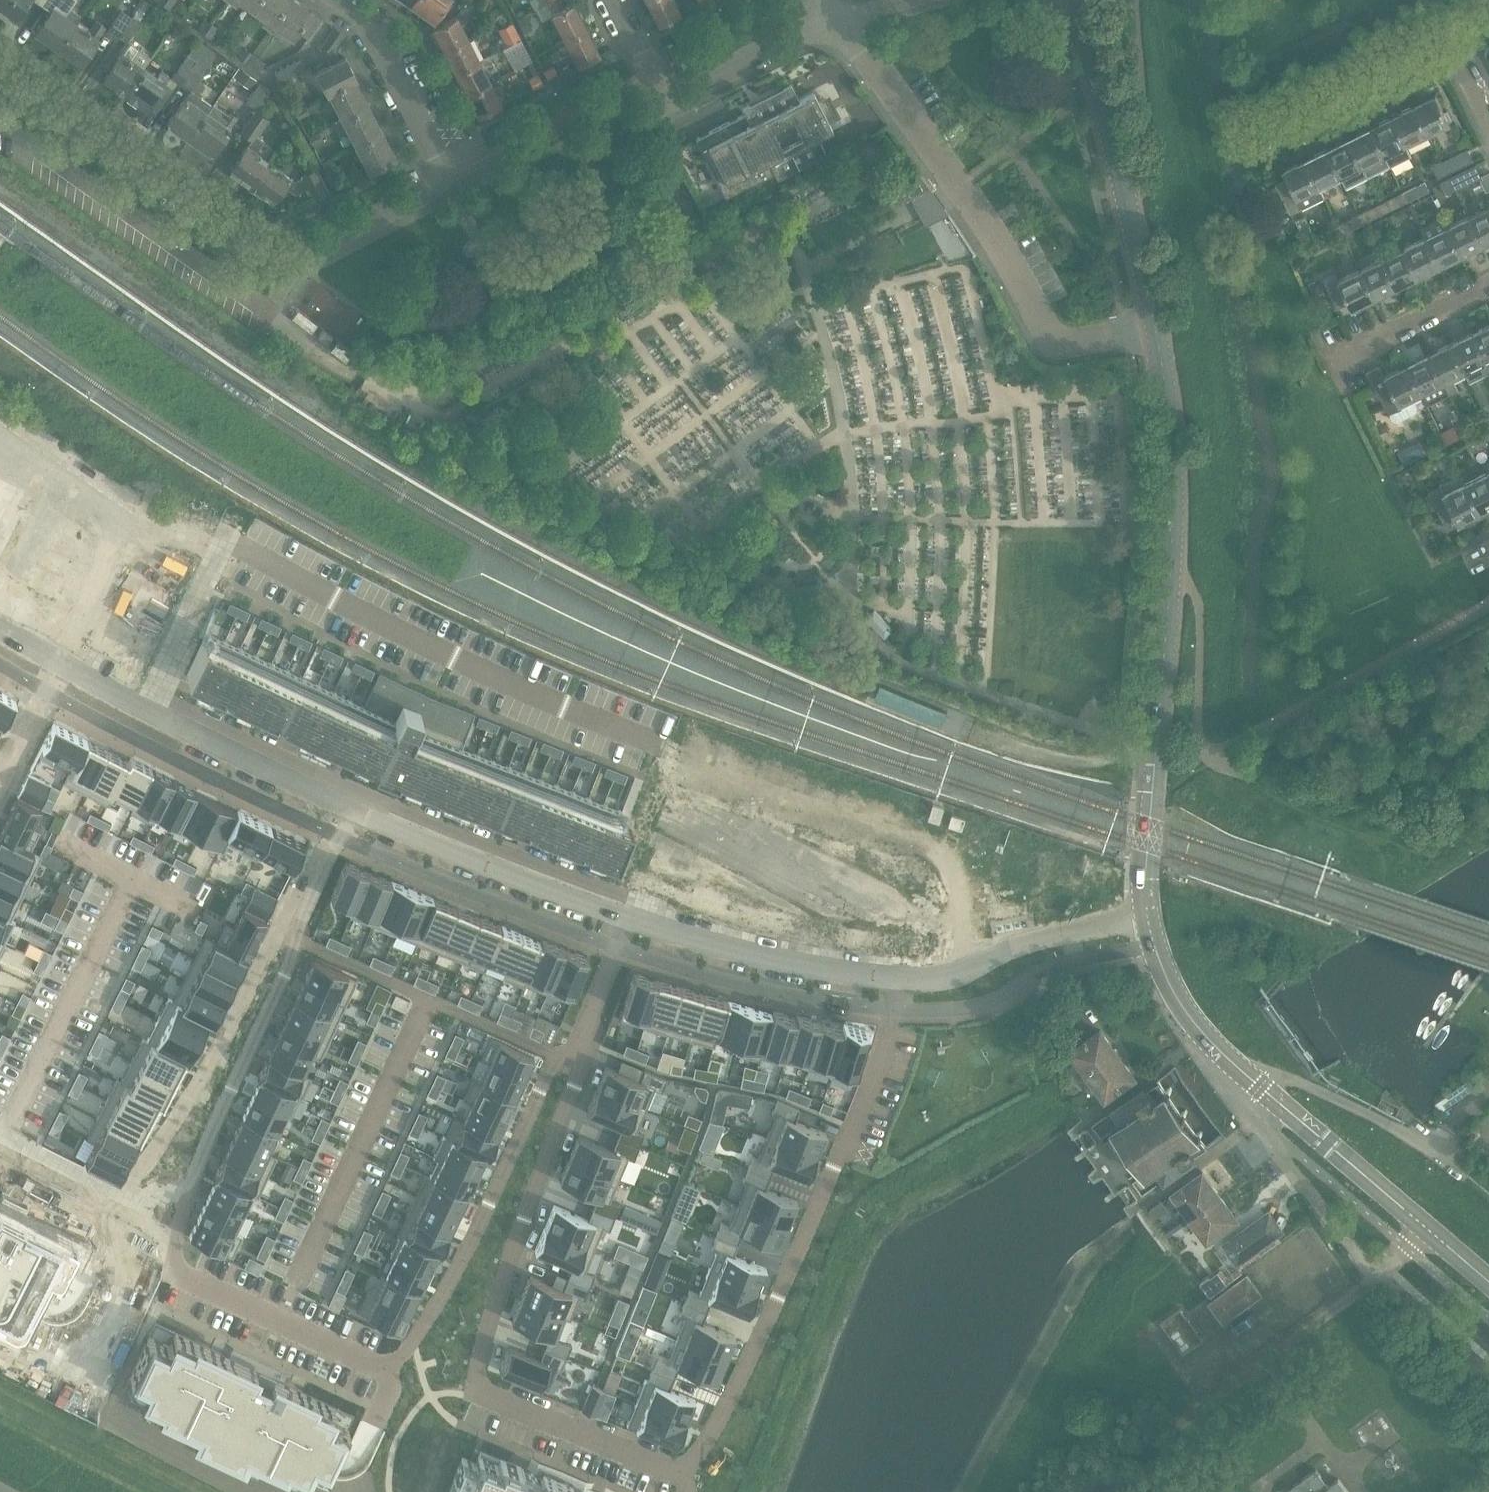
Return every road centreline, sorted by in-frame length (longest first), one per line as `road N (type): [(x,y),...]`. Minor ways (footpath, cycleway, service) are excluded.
road 1 (residential): [(589,1026),(579,1081),(479,1361),(479,1390),(667,1471),(699,1454),(741,1376),(860,1117),(893,1010)]
road 2 (residential): [(589,1026),(551,1071),(489,1204),(388,1371),(170,1271),(181,1213),(293,958),(294,939)]
road 3 (residential): [(982,961),(937,847),(565,706),(222,541)]
road 4 (tertiary): [(1148,919),(1174,487),(1155,328)]
road 5 (tertiary): [(1488,1283),(1206,1035),(1176,994),(1148,919)]
road 6 (residential): [(840,19),(1051,337),(1155,328)]
road 7 (residential): [(0,1170),(104,1223),(209,1066),(264,951),(294,939)]
road 8 (residential): [(287,278),(0,72)]
road 9 (tertiary): [(1155,328),(1074,0)]
road 10 (residential): [(358,792),(627,897),(664,927)]
road 11 (residential): [(350,810),(62,664)]
road 12 (residential): [(628,916),(350,810)]
road 13 (residential): [(0,430),(145,524),(222,541)]
road 14 (residential): [(897,978),(664,927)]
road 15 (residential): [(358,792),(152,693)]
road 16 (residential): [(652,74),(666,103),(840,19)]
road 17 (residential): [(338,0),(373,25),(447,178)]
road 18 (residential): [(1276,137),(1454,42)]
road 19 (residential): [(287,278),(301,257),(447,178)]
road 20 (residential): [(1333,365),(1488,287)]
road 21 (residential): [(1148,919),(1011,947),(982,961)]
road 22 (residential): [(222,541),(152,693)]

